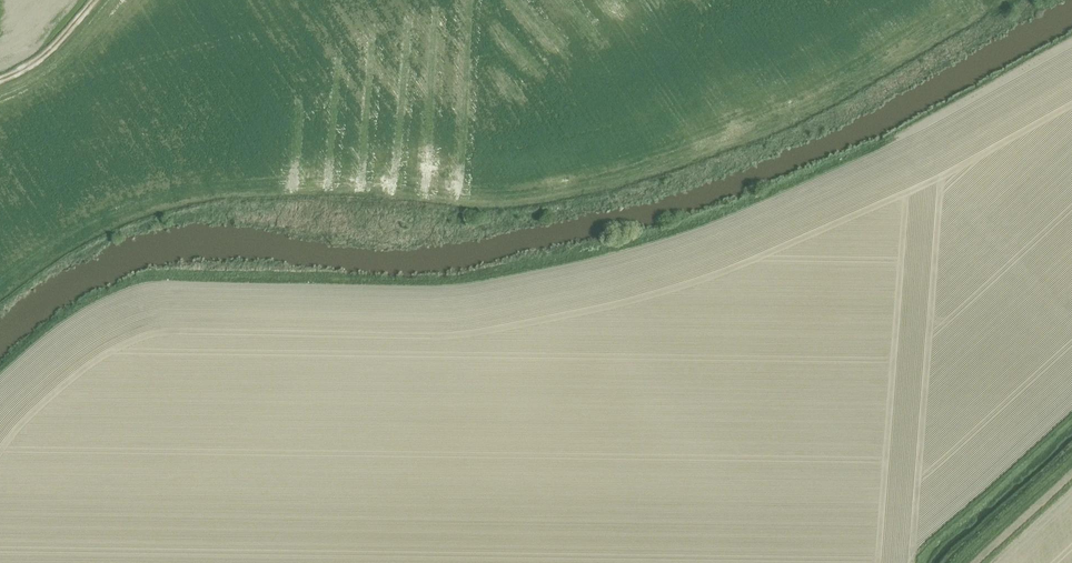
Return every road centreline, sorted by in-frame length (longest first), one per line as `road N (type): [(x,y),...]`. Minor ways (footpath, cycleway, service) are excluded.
road 1 (track): [(910,562),(1071,414)]
road 2 (track): [(0,78),(46,53),(96,0)]

